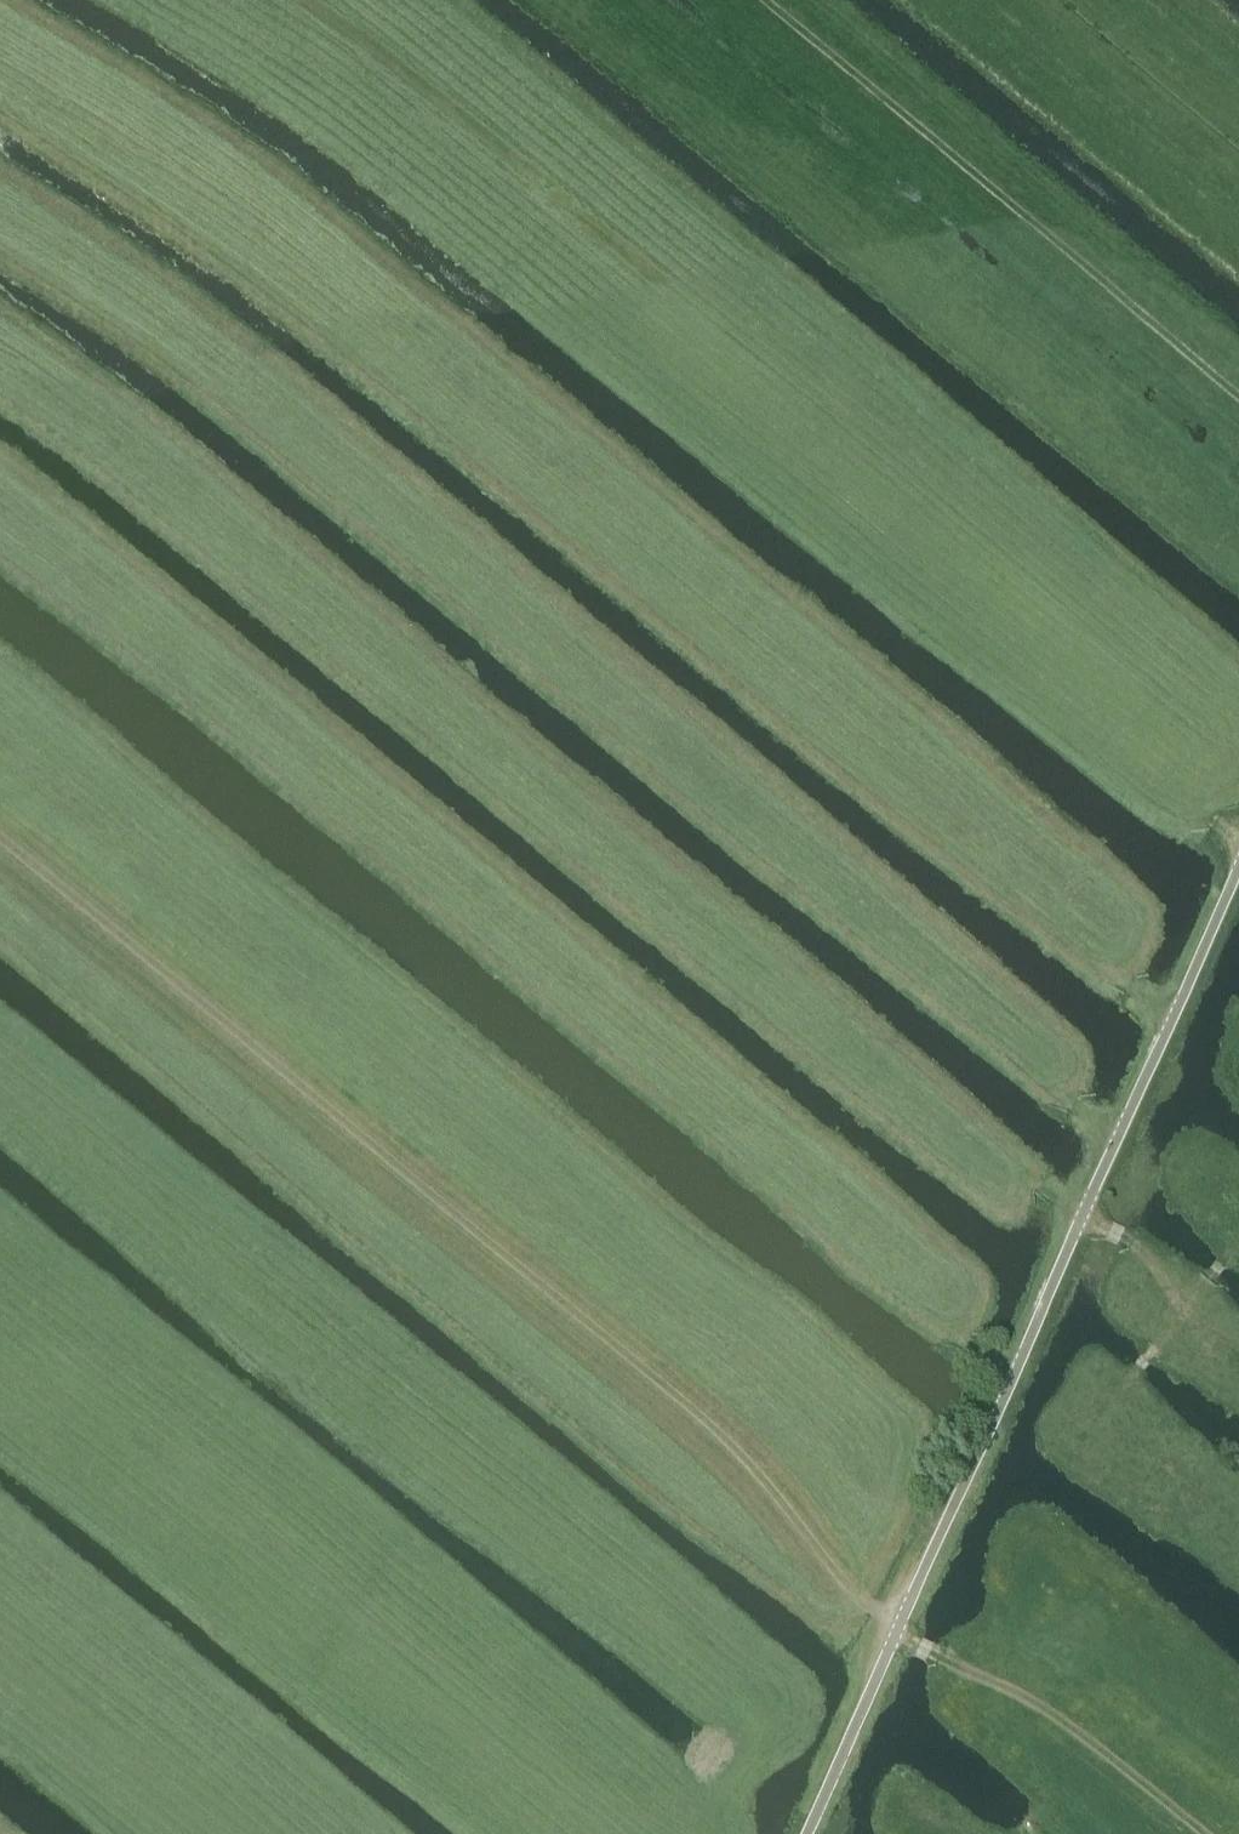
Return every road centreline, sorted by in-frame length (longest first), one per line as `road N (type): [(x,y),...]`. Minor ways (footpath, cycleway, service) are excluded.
road 1 (track): [(1219,1833),(1083,1725),(894,1630),(734,1452),(0,844)]
road 2 (unclassified): [(802,1833),(1238,861)]
road 3 (track): [(1238,408),(749,0)]
road 4 (track): [(1164,1277),(1135,1243),(1038,1189),(1006,1159)]

